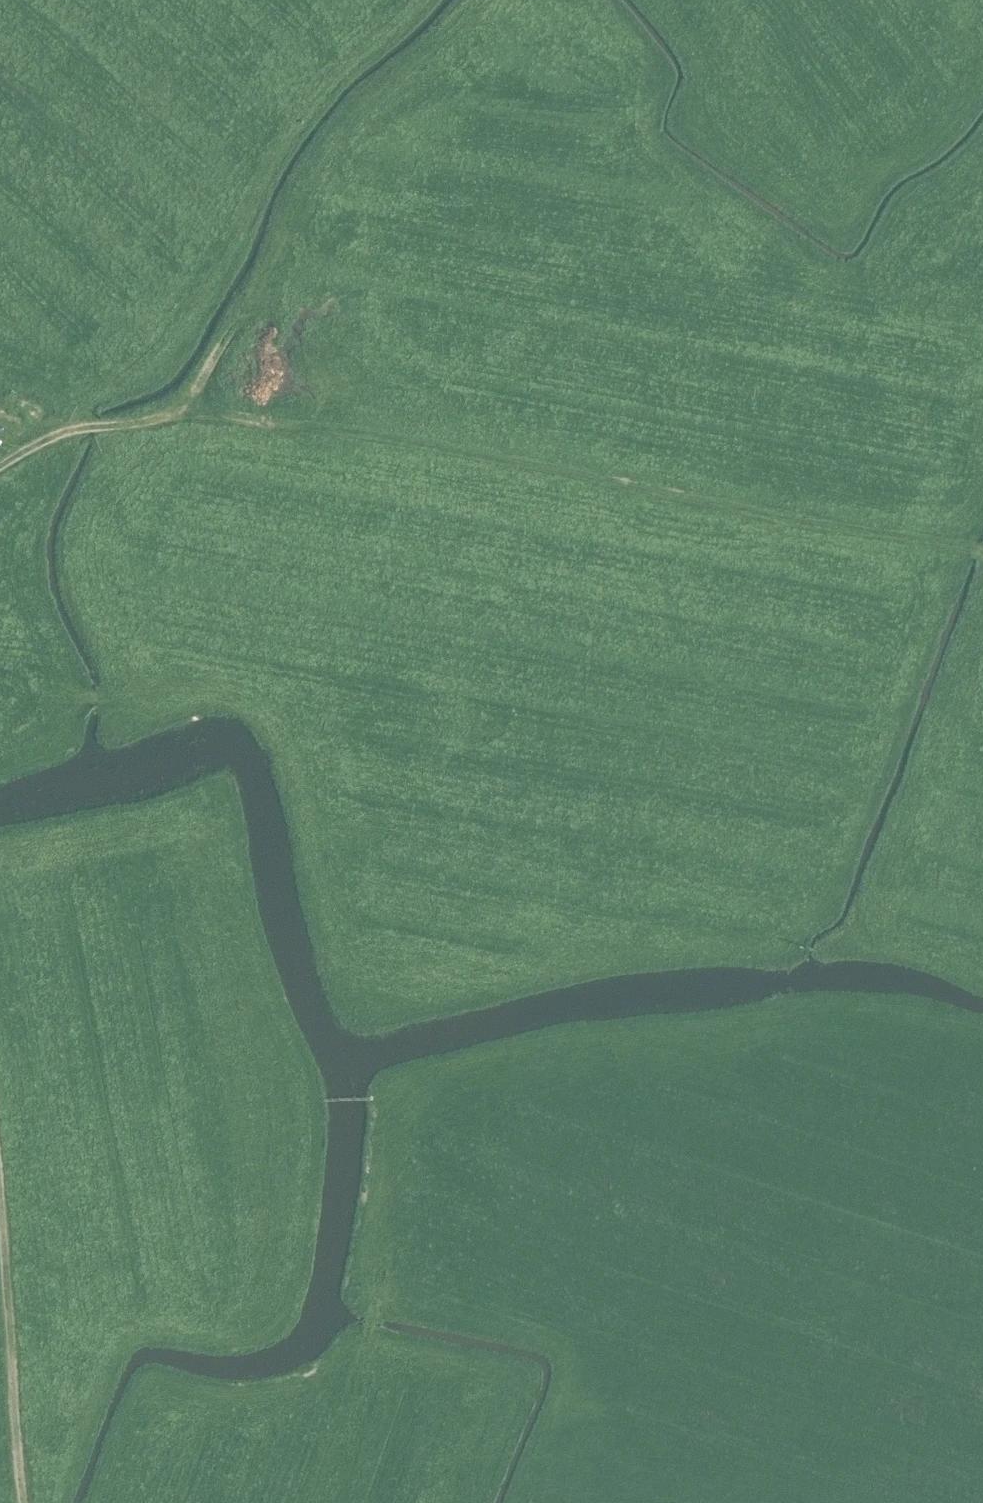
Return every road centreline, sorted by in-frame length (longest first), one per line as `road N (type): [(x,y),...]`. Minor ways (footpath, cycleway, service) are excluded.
road 1 (track): [(982,552),(180,412)]
road 2 (track): [(497,0),(337,141),(254,299),(180,412)]
road 3 (track): [(315,1502),(378,1313),(400,1099)]
road 4 (track): [(24,1502),(0,1240)]

